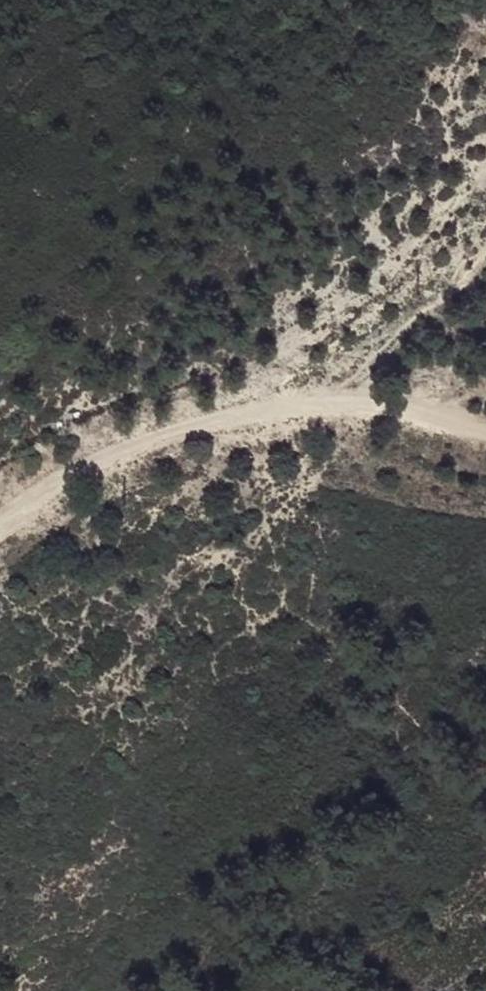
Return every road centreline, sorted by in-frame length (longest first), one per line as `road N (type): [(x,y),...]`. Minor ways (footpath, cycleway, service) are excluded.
road 1 (track): [(485,430),(373,398),(286,401),(43,464),(0,499)]

